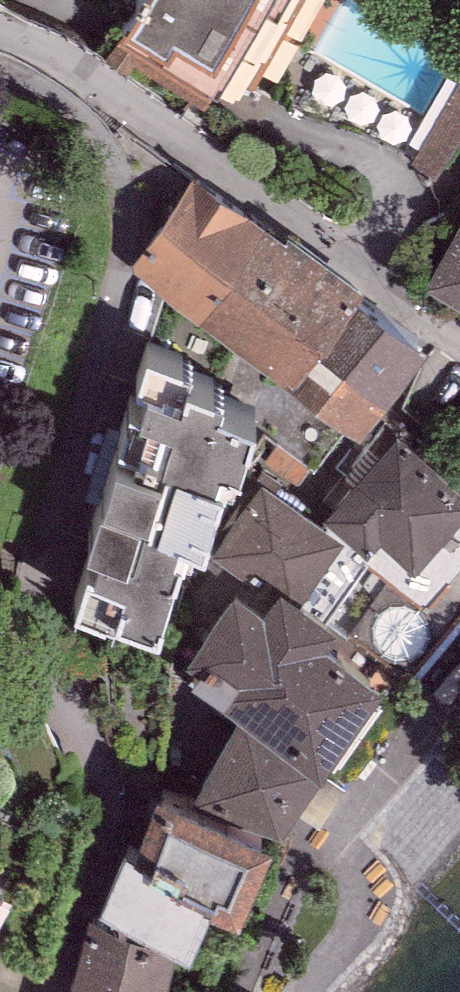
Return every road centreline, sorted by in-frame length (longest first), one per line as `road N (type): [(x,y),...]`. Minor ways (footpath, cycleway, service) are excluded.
road 1 (residential): [(44,991),(111,818),(112,774),(35,654),(24,593),(120,283),(128,230),(121,171),(88,109),(32,76),(9,38)]
road 2 (residential): [(9,38),(354,242),(459,327)]

